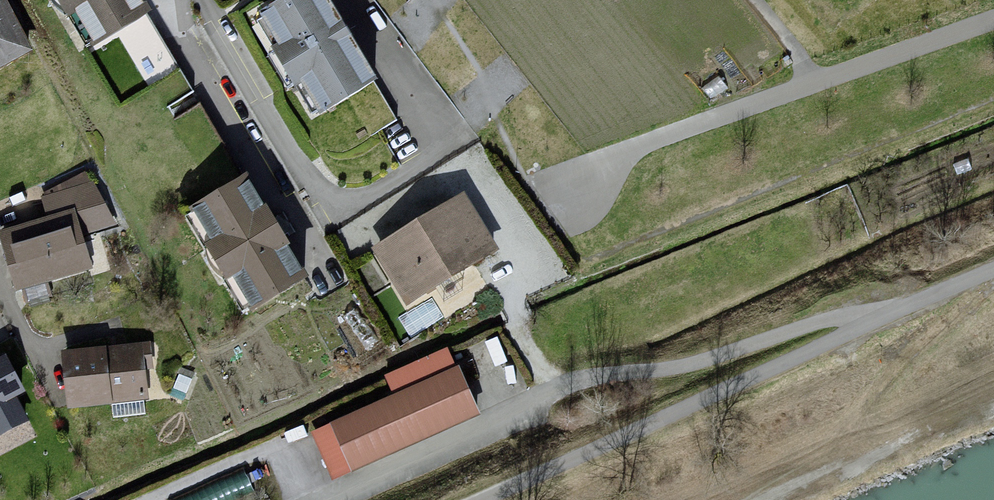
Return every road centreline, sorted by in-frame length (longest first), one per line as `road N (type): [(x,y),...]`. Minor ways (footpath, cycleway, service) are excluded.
road 1 (residential): [(618,154),(993,20)]
road 2 (residential): [(618,154),(604,200),(583,216),(568,214),(557,186),(578,168)]

